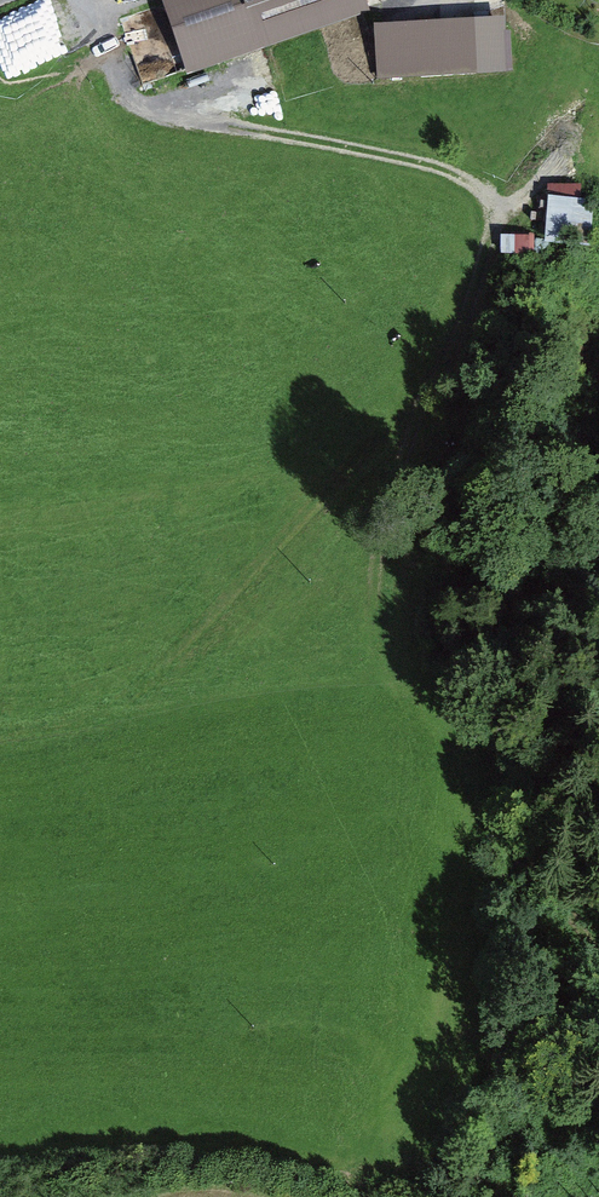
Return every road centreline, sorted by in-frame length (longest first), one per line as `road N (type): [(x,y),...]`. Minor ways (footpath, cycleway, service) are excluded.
road 1 (track): [(108,0),(122,83),(141,104),(193,126),(464,173),(491,197),(503,234),(430,386),(128,701),(61,724),(0,731)]
road 2 (track): [(430,386),(382,537),(379,644),(397,675),(455,721),(491,809),(598,953)]

